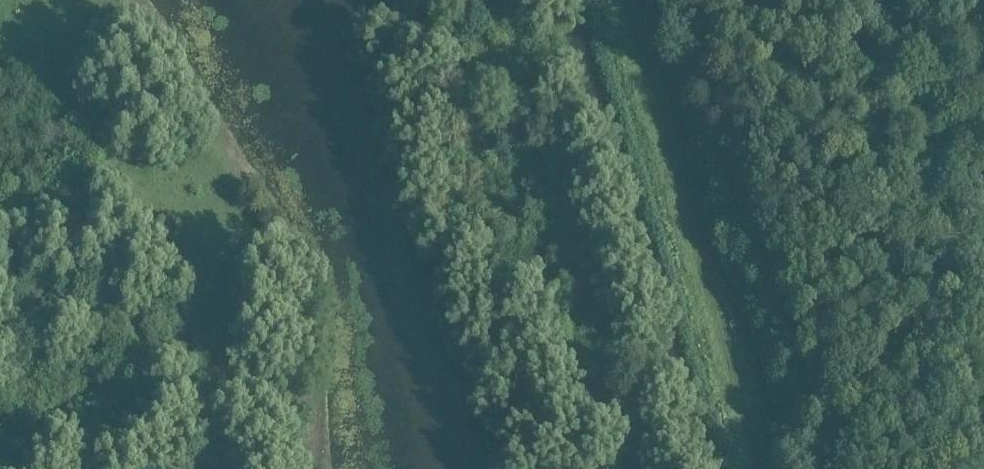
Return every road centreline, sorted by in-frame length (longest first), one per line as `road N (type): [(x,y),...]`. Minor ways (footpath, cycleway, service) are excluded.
road 1 (track): [(628,0),(767,468)]

